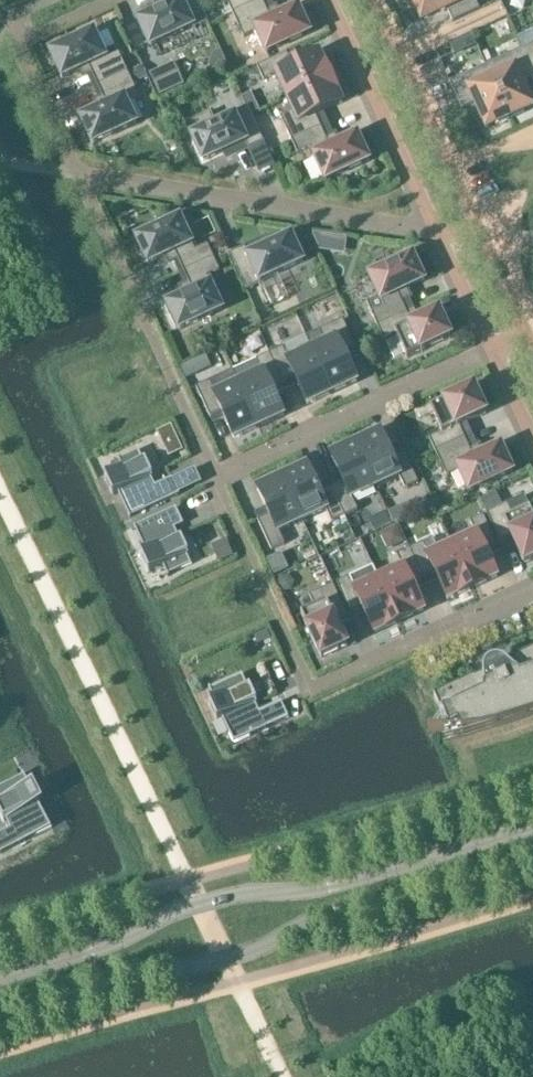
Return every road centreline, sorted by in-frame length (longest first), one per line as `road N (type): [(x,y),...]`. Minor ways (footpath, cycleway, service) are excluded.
road 1 (tertiary): [(532,822),(300,893),(198,905),(0,980)]
road 2 (tertiary): [(0,1005),(107,974),(206,966),(312,922),(532,854)]
road 3 (residential): [(437,233),(78,174)]
road 4 (residential): [(78,174),(217,477)]
road 5 (residential): [(493,351),(217,477)]
road 6 (residential): [(331,0),(437,233)]
road 7 (residential): [(532,590),(312,688)]
road 8 (residential): [(452,172),(373,0)]
road 9 (residential): [(17,43),(78,174)]
road 10 (residential): [(437,233),(493,351)]

